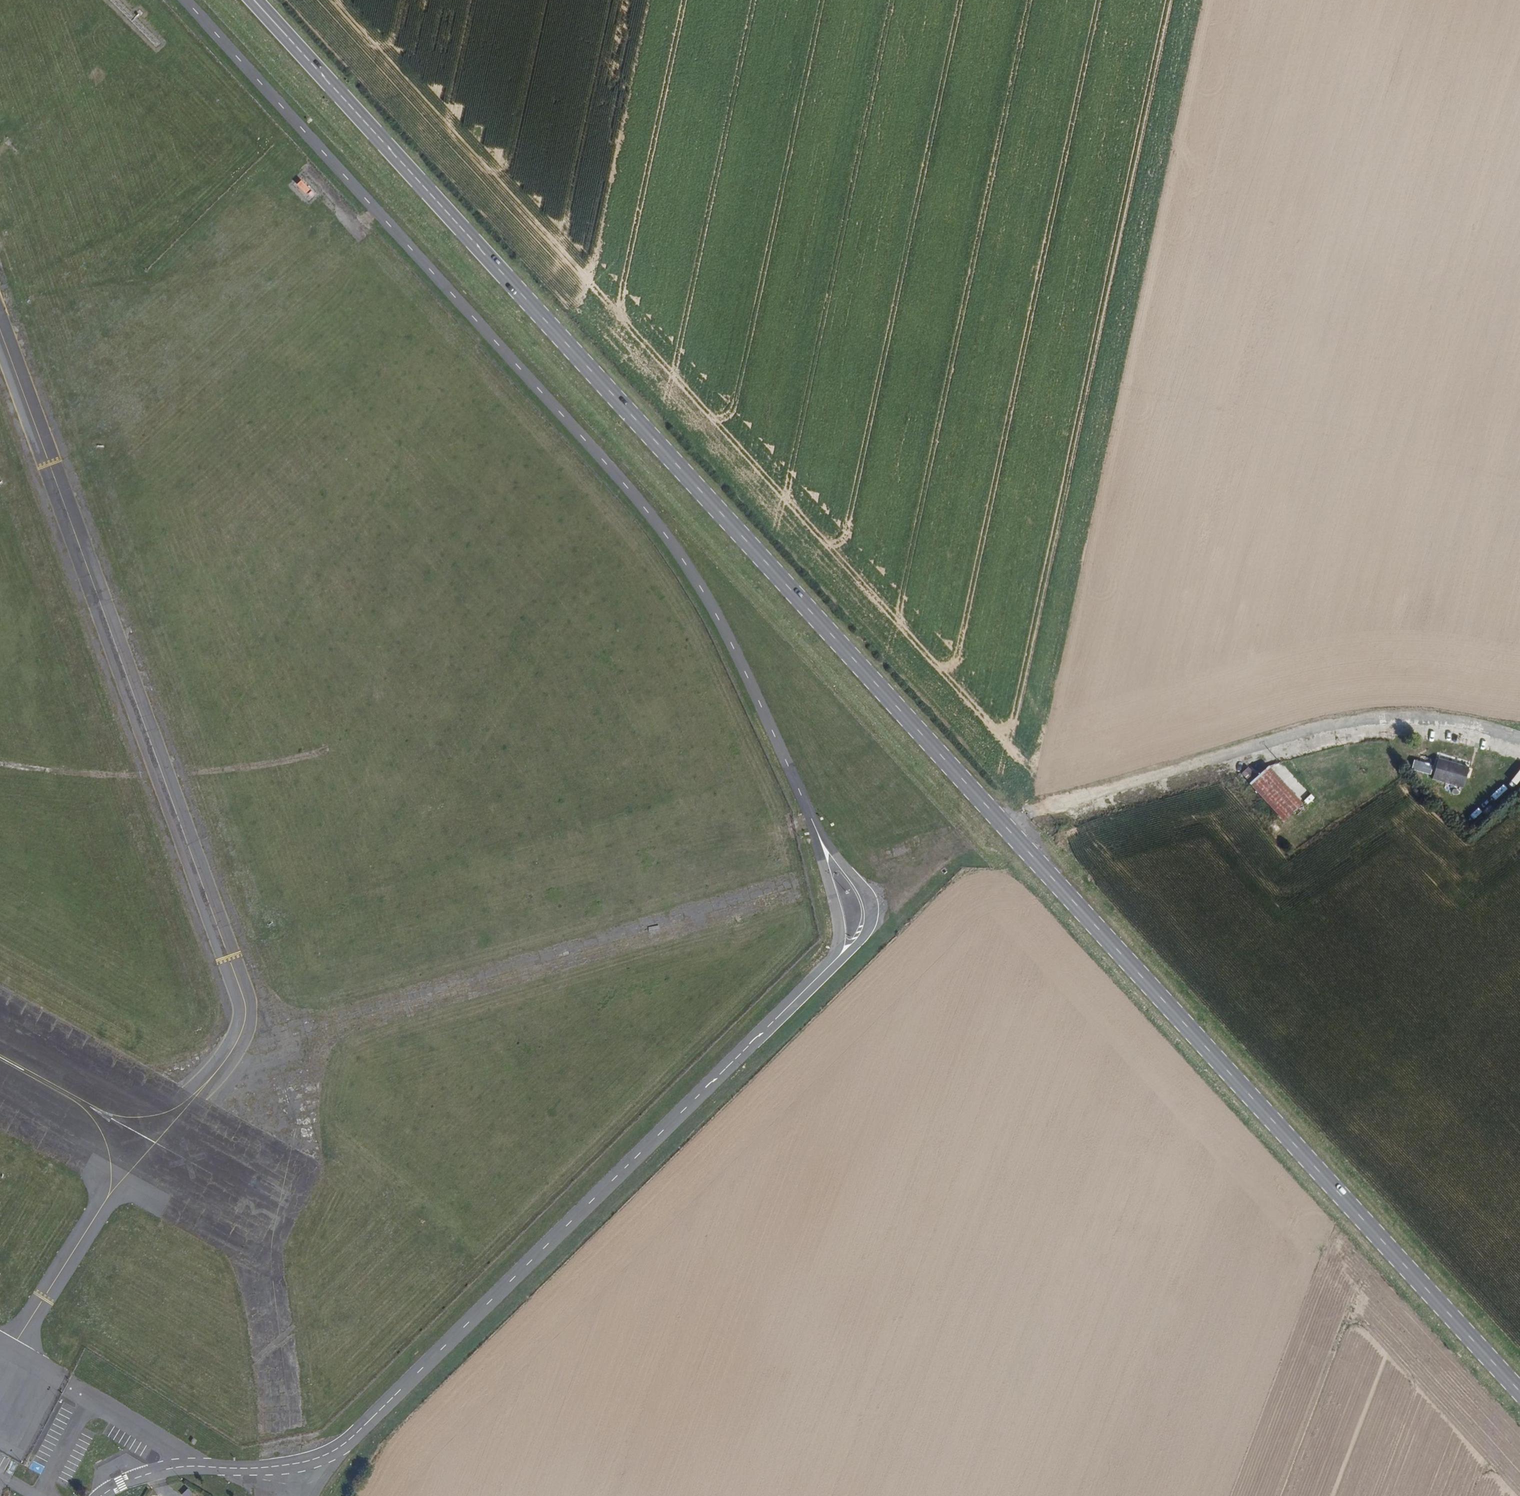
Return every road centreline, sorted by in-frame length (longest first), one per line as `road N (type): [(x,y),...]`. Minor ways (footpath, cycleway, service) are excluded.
road 1 (primary): [(1012,835),(256,0)]
road 2 (primary): [(1519,1390),(1012,835)]
road 3 (unclassified): [(1012,835),(1052,807),(1320,734),(1390,721),(1519,733)]

